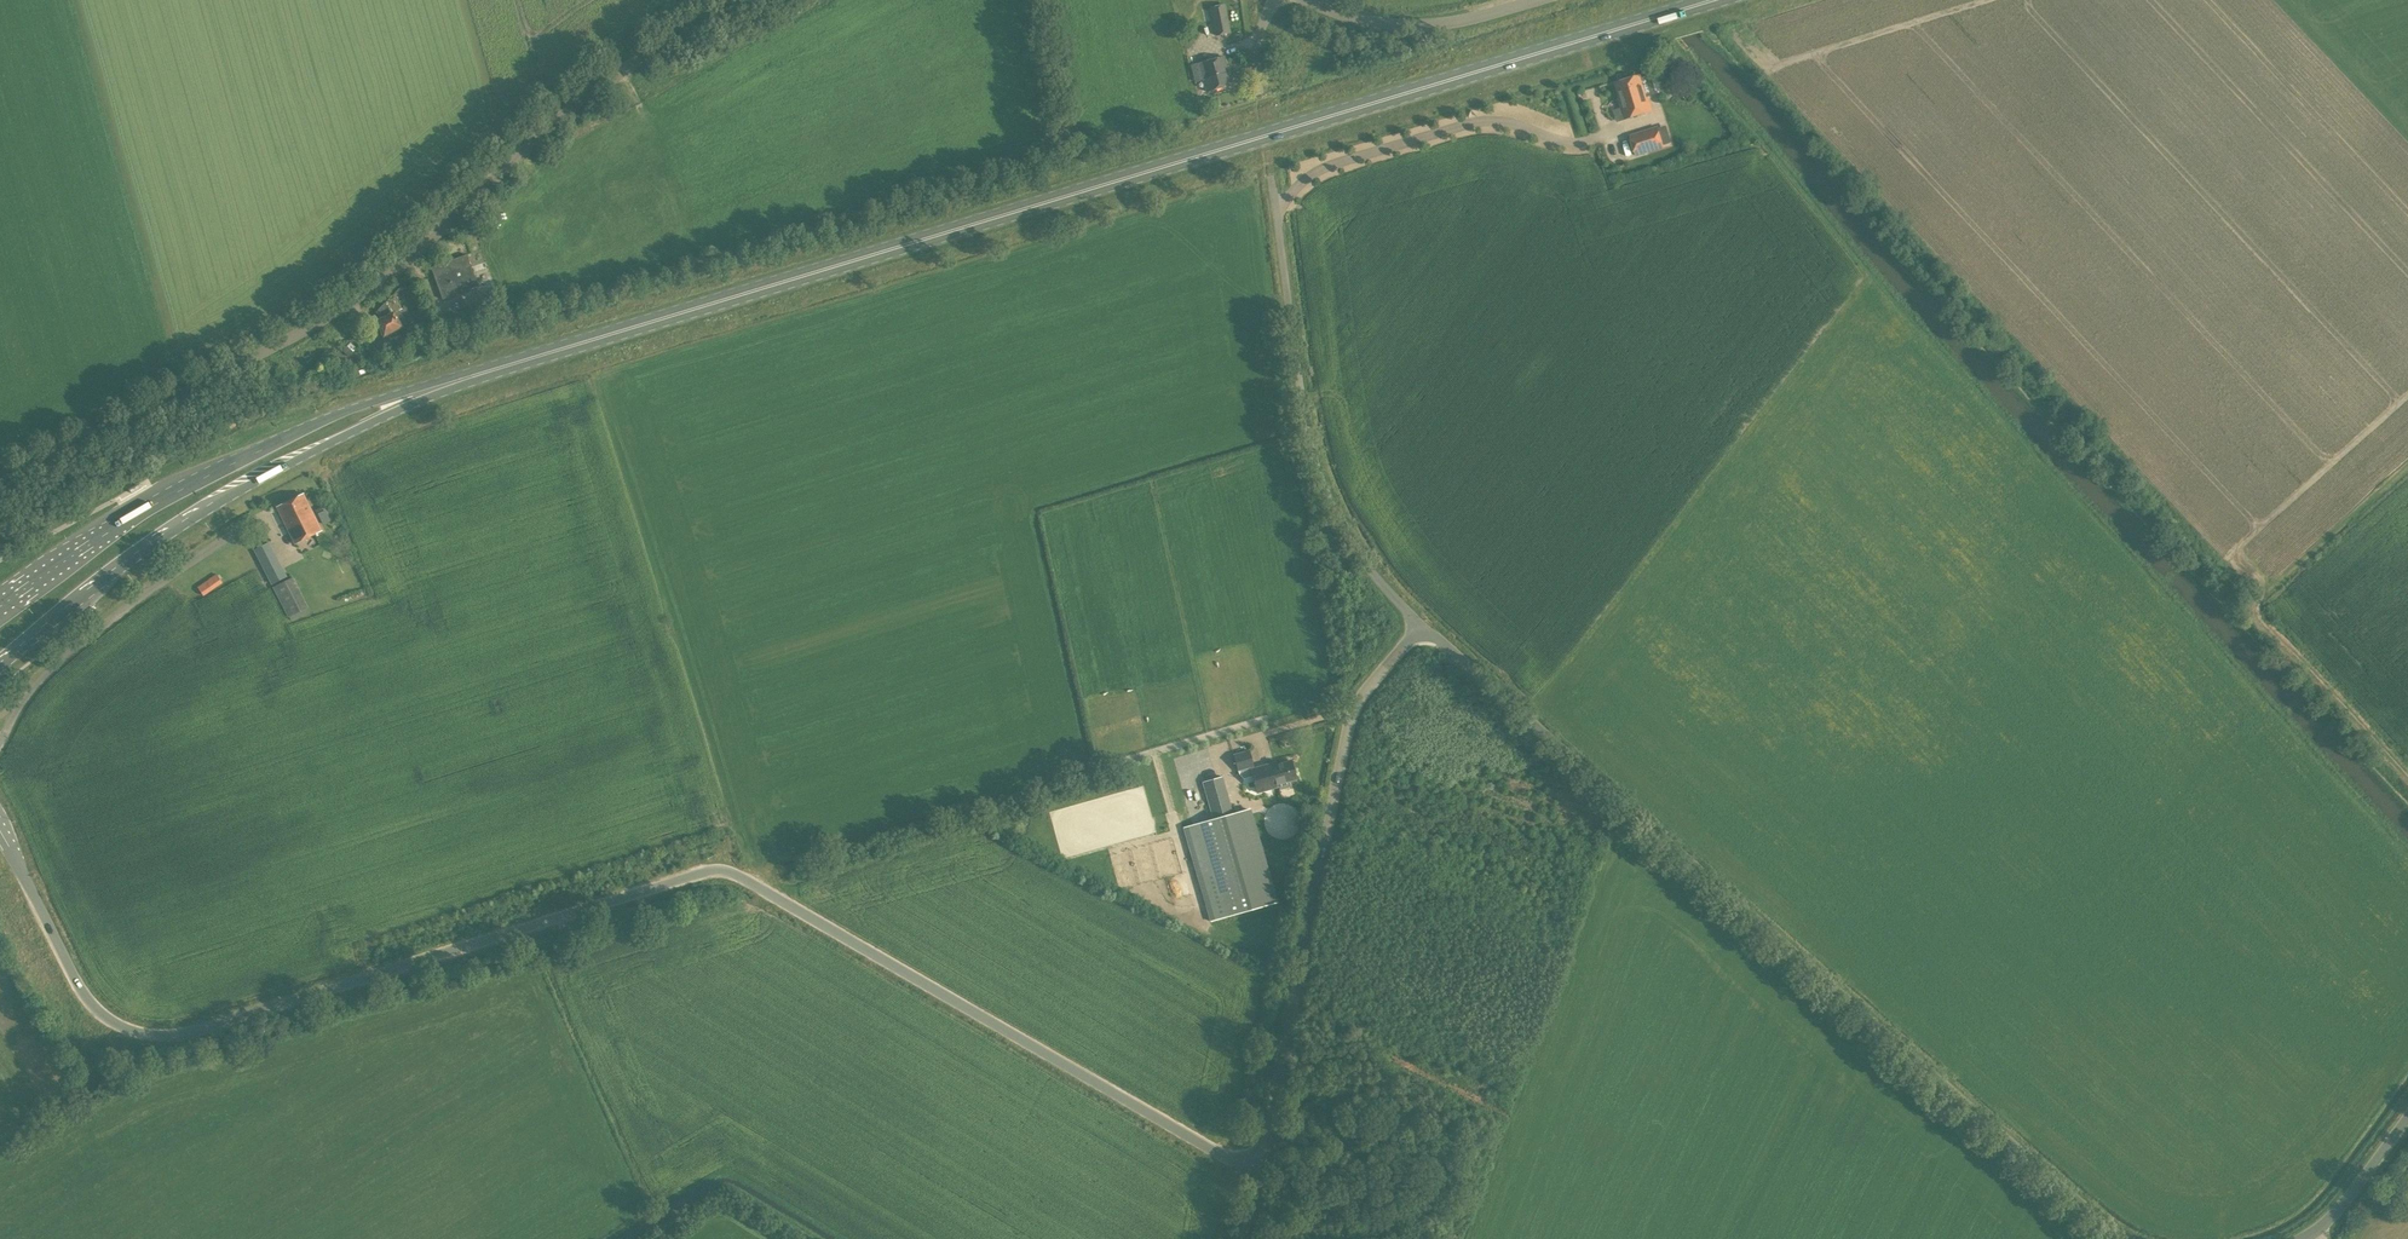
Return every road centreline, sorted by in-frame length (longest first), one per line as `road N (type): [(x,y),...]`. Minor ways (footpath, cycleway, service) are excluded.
road 1 (unclassified): [(16,858),(88,1000),(118,1025),(158,1037),(724,870),(1226,1157),(1259,1166)]
road 2 (primary): [(546,354),(1709,0)]
road 3 (unclassified): [(1425,626),(2130,1238)]
road 4 (unclassified): [(0,480),(304,326),(372,283),(570,108),(748,0)]
road 5 (primary): [(0,664),(110,573),(218,501),(396,410),(546,354)]
road 6 (primary): [(546,354),(361,406),(238,459),(128,519),(0,606)]
road 7 (unclassified): [(1259,1166),(1355,703),(1425,626)]
road 8 (unclassified): [(1425,626),(1346,533),(1305,432),(1277,205)]
road 9 (unclassified): [(0,741),(43,675),(200,551),(263,517),(288,558)]
road 10 (unclassified): [(1277,205),(1311,173),(1479,120),(1579,145),(1620,130)]
road 11 (unclassified): [(1321,0),(1401,24),(1455,21),(1536,0)]
road 12 (unclassified): [(2303,1238),(2342,1208),(2407,1120)]

